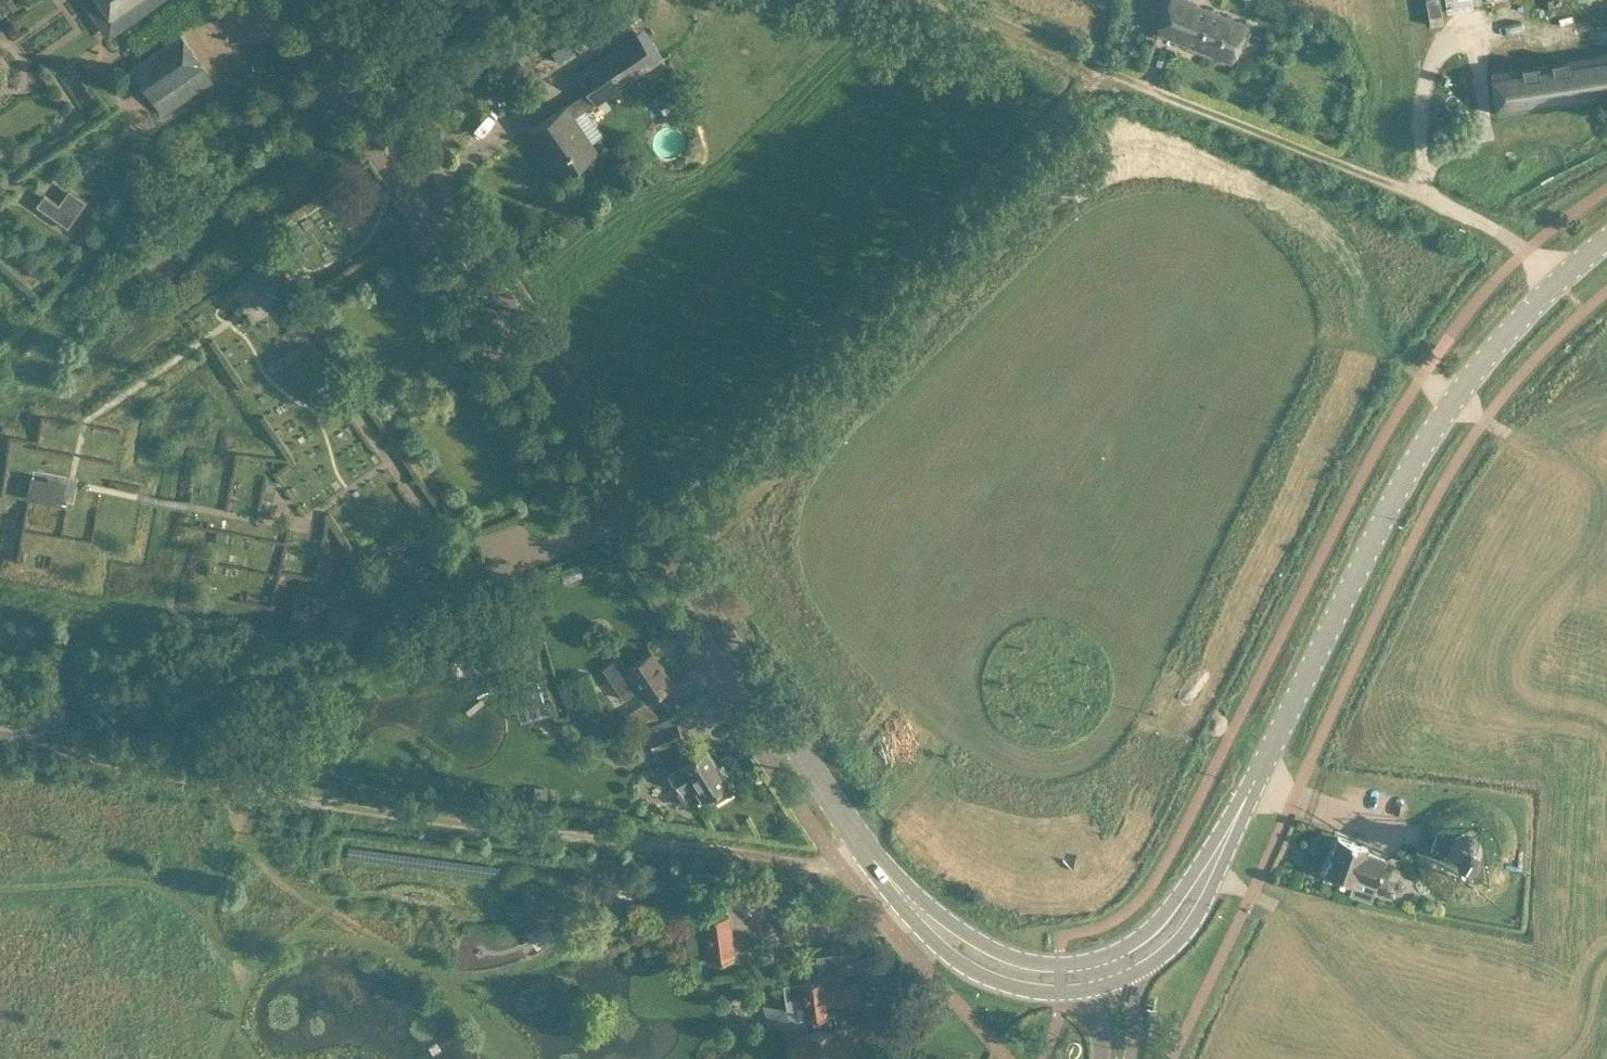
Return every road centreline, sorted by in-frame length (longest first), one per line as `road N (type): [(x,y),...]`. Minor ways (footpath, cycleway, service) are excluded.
road 1 (tertiary): [(305,0),(864,846)]
road 2 (track): [(74,748),(237,789),(844,867)]
road 3 (tertiary): [(1233,824),(1389,504),(1456,393),(1555,281),(1606,239)]
road 4 (track): [(1113,69),(642,510)]
road 5 (track): [(1525,250),(1113,69)]
road 6 (track): [(473,580),(74,748)]
road 7 (tertiary): [(864,846),(878,879),(947,955),(1032,991),(1091,989)]
road 8 (tertiary): [(1087,963),(1032,962),(973,938),(864,846)]
road 9 (tertiary): [(1126,978),(1177,942),(1198,916),(1233,824)]
road 10 (track): [(1113,69),(940,0)]
road 11 (tertiary): [(1233,824),(1158,923),(1118,954)]

